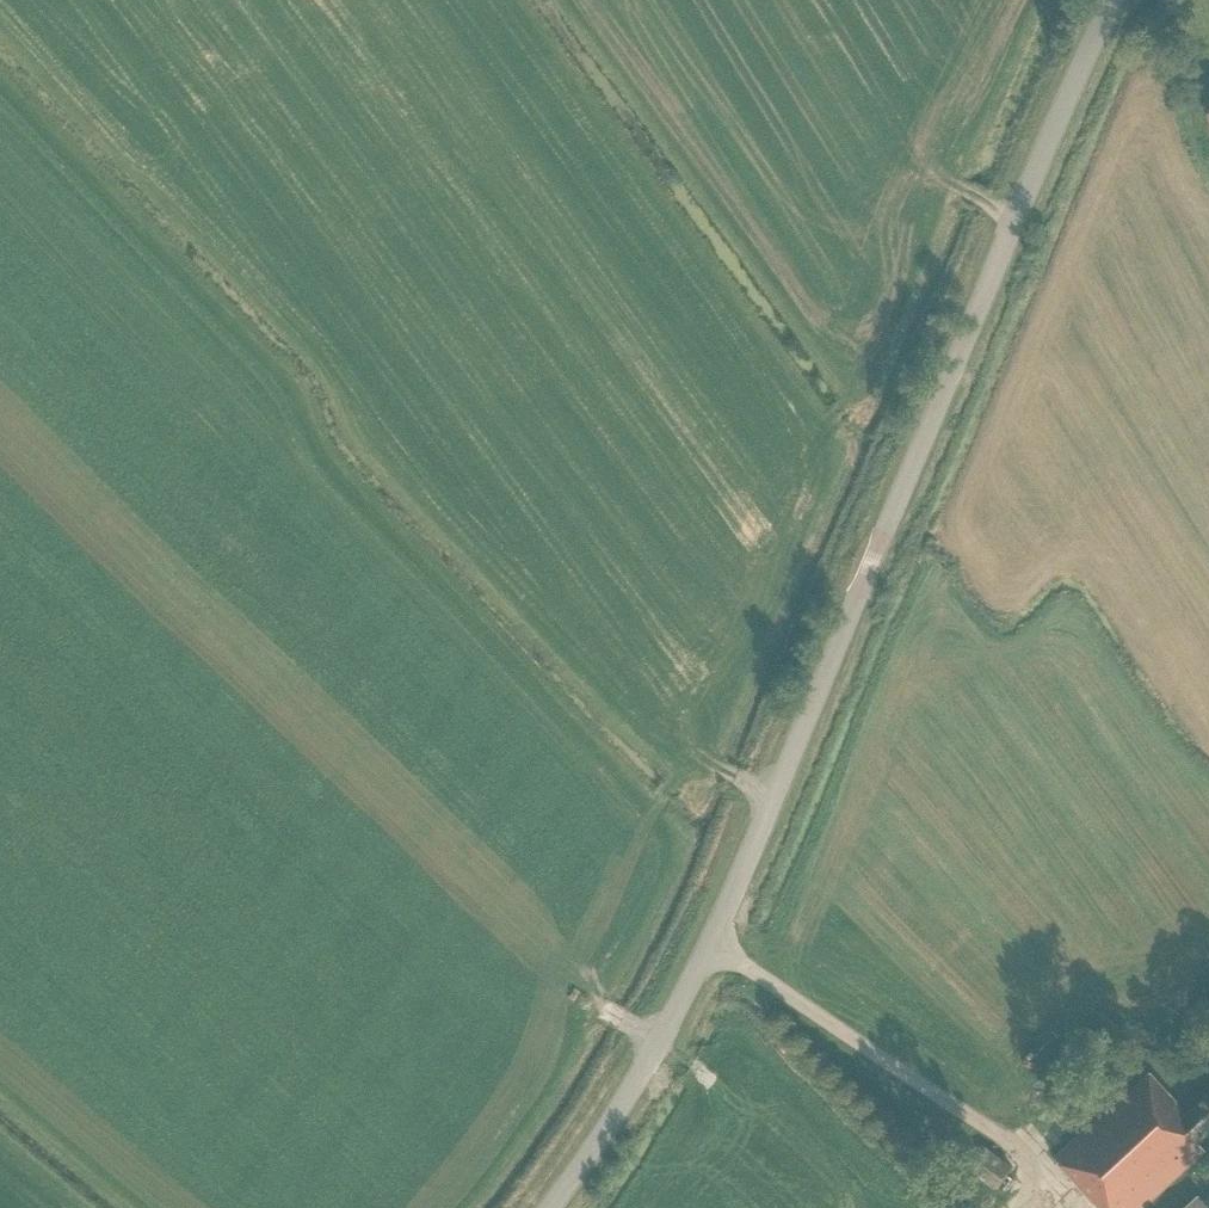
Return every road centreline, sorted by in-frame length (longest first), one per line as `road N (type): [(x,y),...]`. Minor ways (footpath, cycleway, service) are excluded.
road 1 (tertiary): [(551,1207),(622,1106),(725,914),(1112,0)]

